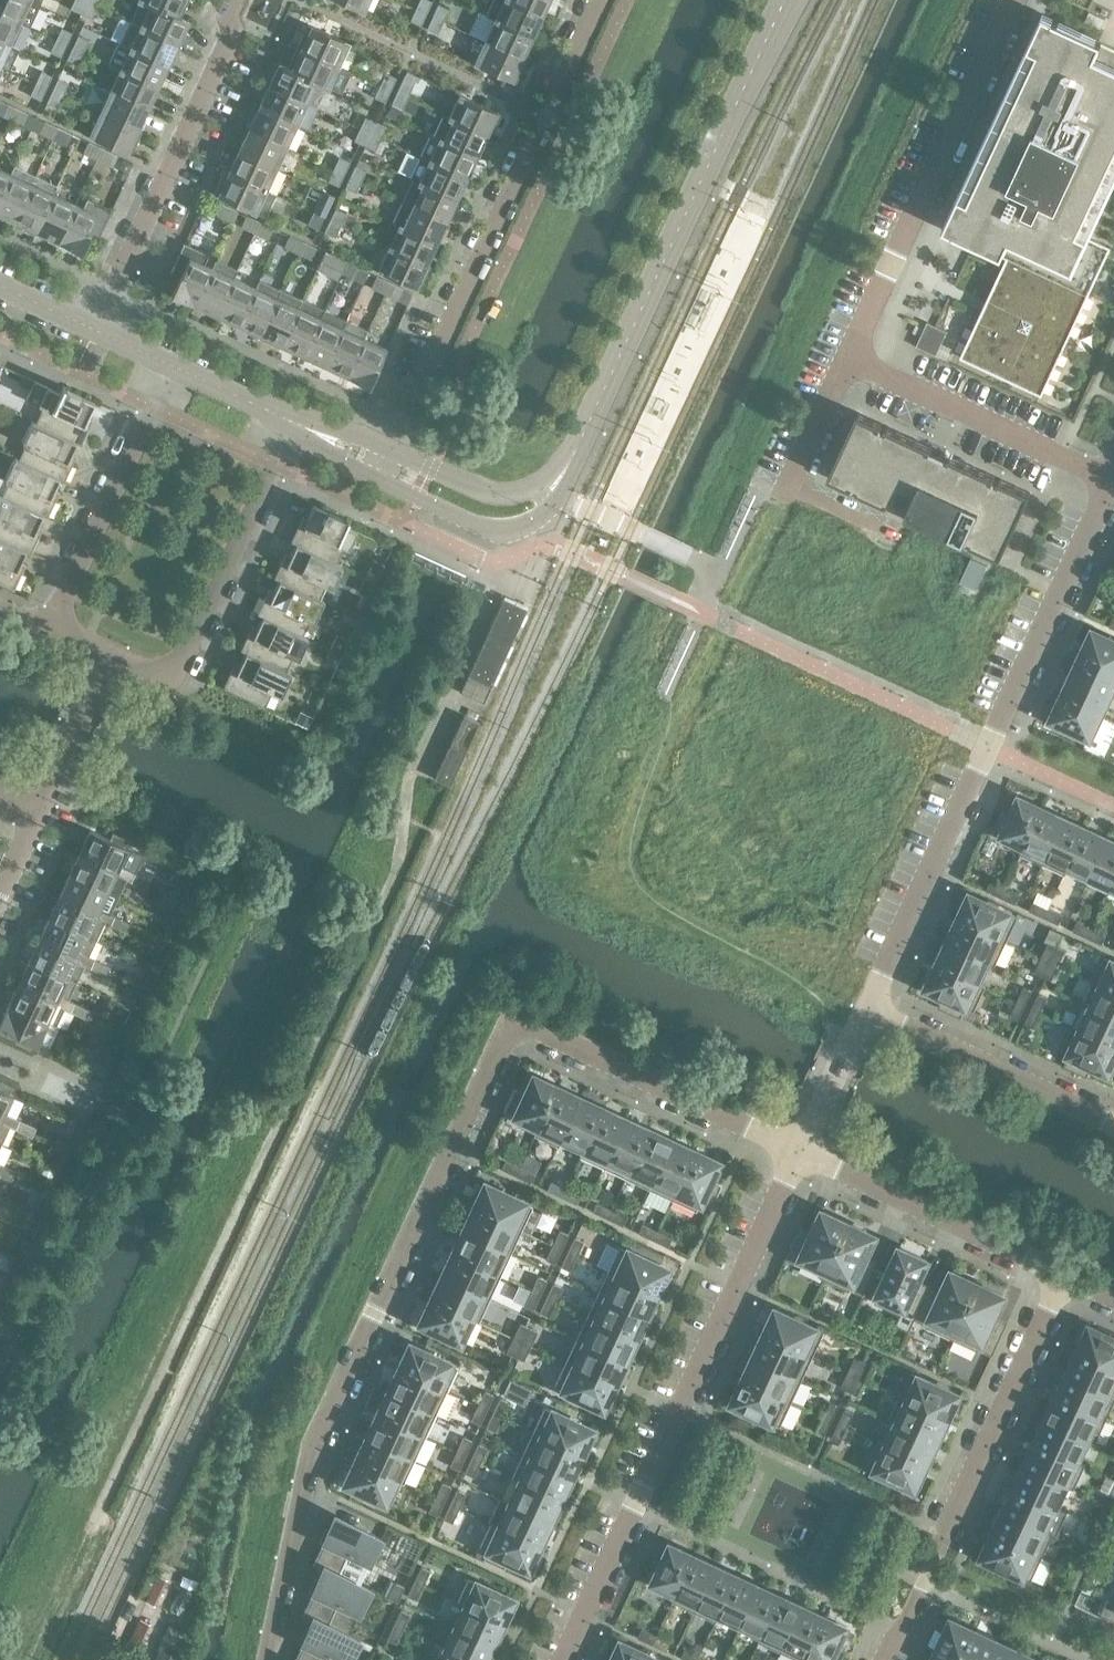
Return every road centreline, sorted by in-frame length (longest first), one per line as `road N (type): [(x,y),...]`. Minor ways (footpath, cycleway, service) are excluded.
road 1 (residential): [(270,1659),(314,1443),(454,1141),(520,1024),(801,1151)]
road 2 (residential): [(868,1010),(1113,497)]
road 3 (residential): [(568,1659),(801,1151)]
road 4 (residential): [(787,1),(575,451)]
road 5 (residential): [(392,449),(594,0)]
road 6 (residential): [(1064,1273),(884,1659)]
road 7 (residential): [(1016,0),(856,351)]
road 8 (residential): [(94,330),(233,36),(240,0)]
road 9 (residential): [(298,425),(191,653),(151,675),(109,659)]
road 10 (residential): [(171,366),(52,632)]
road 11 (residential): [(801,1151),(1064,1273)]
road 12 (residential): [(856,351),(1113,466)]
road 13 (residential): [(868,1010),(1113,1127)]
road 14 (residential): [(379,478),(482,527),(519,528),(544,513),(575,451)]
road 15 (residential): [(575,451),(548,481),(504,494),(392,449)]
road 16 (residential): [(40,808),(109,659)]
road 17 (residential): [(801,1151),(868,1010)]
road 18 (residential): [(856,351),(790,488)]
road 19 (residential): [(298,425),(171,366)]

